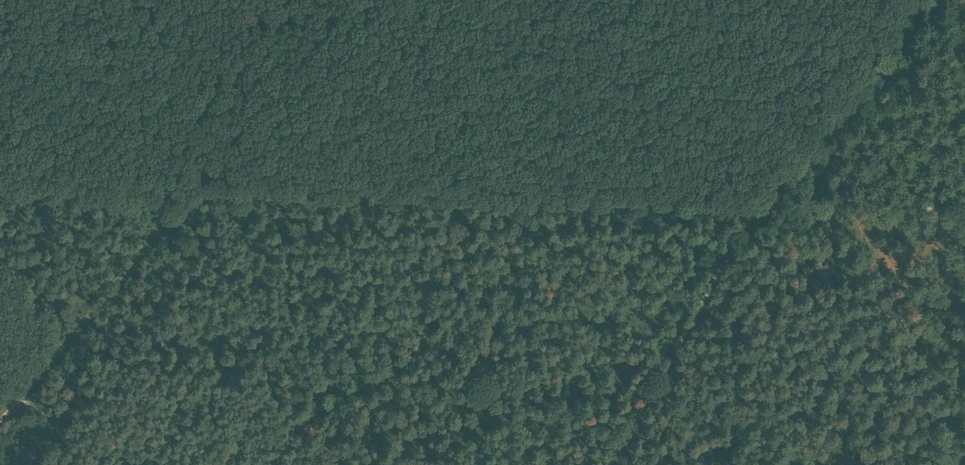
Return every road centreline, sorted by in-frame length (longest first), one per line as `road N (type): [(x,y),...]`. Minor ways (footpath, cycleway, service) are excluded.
road 1 (track): [(191,191),(759,207)]
road 2 (track): [(332,464),(387,378),(506,390),(553,384),(681,340)]
road 3 (track): [(191,191),(0,423)]
road 4 (track): [(759,207),(903,0)]
road 5 (track): [(964,211),(759,207)]
road 6 (track): [(0,188),(191,191)]
road 7 (track): [(759,207),(681,340)]
road 8 (track): [(681,340),(610,464)]

